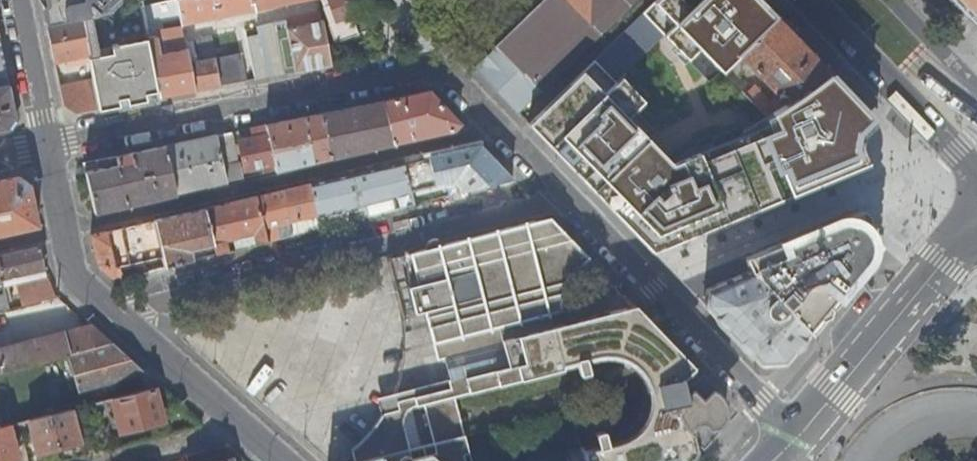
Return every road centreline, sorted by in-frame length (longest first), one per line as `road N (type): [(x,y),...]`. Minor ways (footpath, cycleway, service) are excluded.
road 1 (residential): [(568,199),(440,64),(45,148)]
road 2 (residential): [(568,199),(107,315)]
road 3 (residential): [(794,438),(568,199)]
road 4 (secondary): [(976,229),(794,438)]
road 5 (tertiary): [(816,0),(976,179)]
road 6 (residential): [(107,315),(237,428)]
road 7 (residential): [(45,148),(20,0)]
road 8 (residential): [(110,460),(237,428)]

